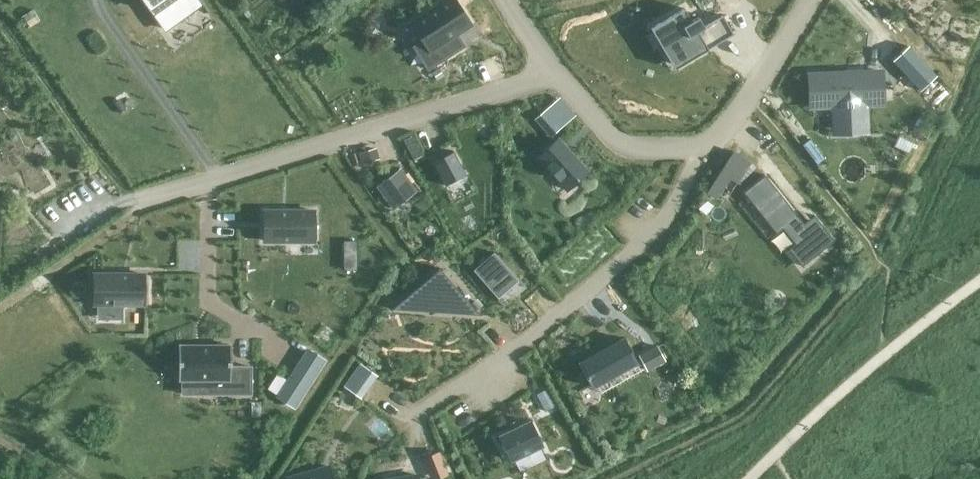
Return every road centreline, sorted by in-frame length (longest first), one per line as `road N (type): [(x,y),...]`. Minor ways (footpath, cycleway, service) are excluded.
road 1 (residential): [(696,150),(673,209),(608,276),(418,412)]
road 2 (residential): [(559,75),(206,181)]
road 3 (residential): [(809,0),(735,117),(696,150)]
road 4 (residential): [(696,150),(659,152),(615,138),(559,75)]
road 5 (residential): [(206,181),(68,229)]

